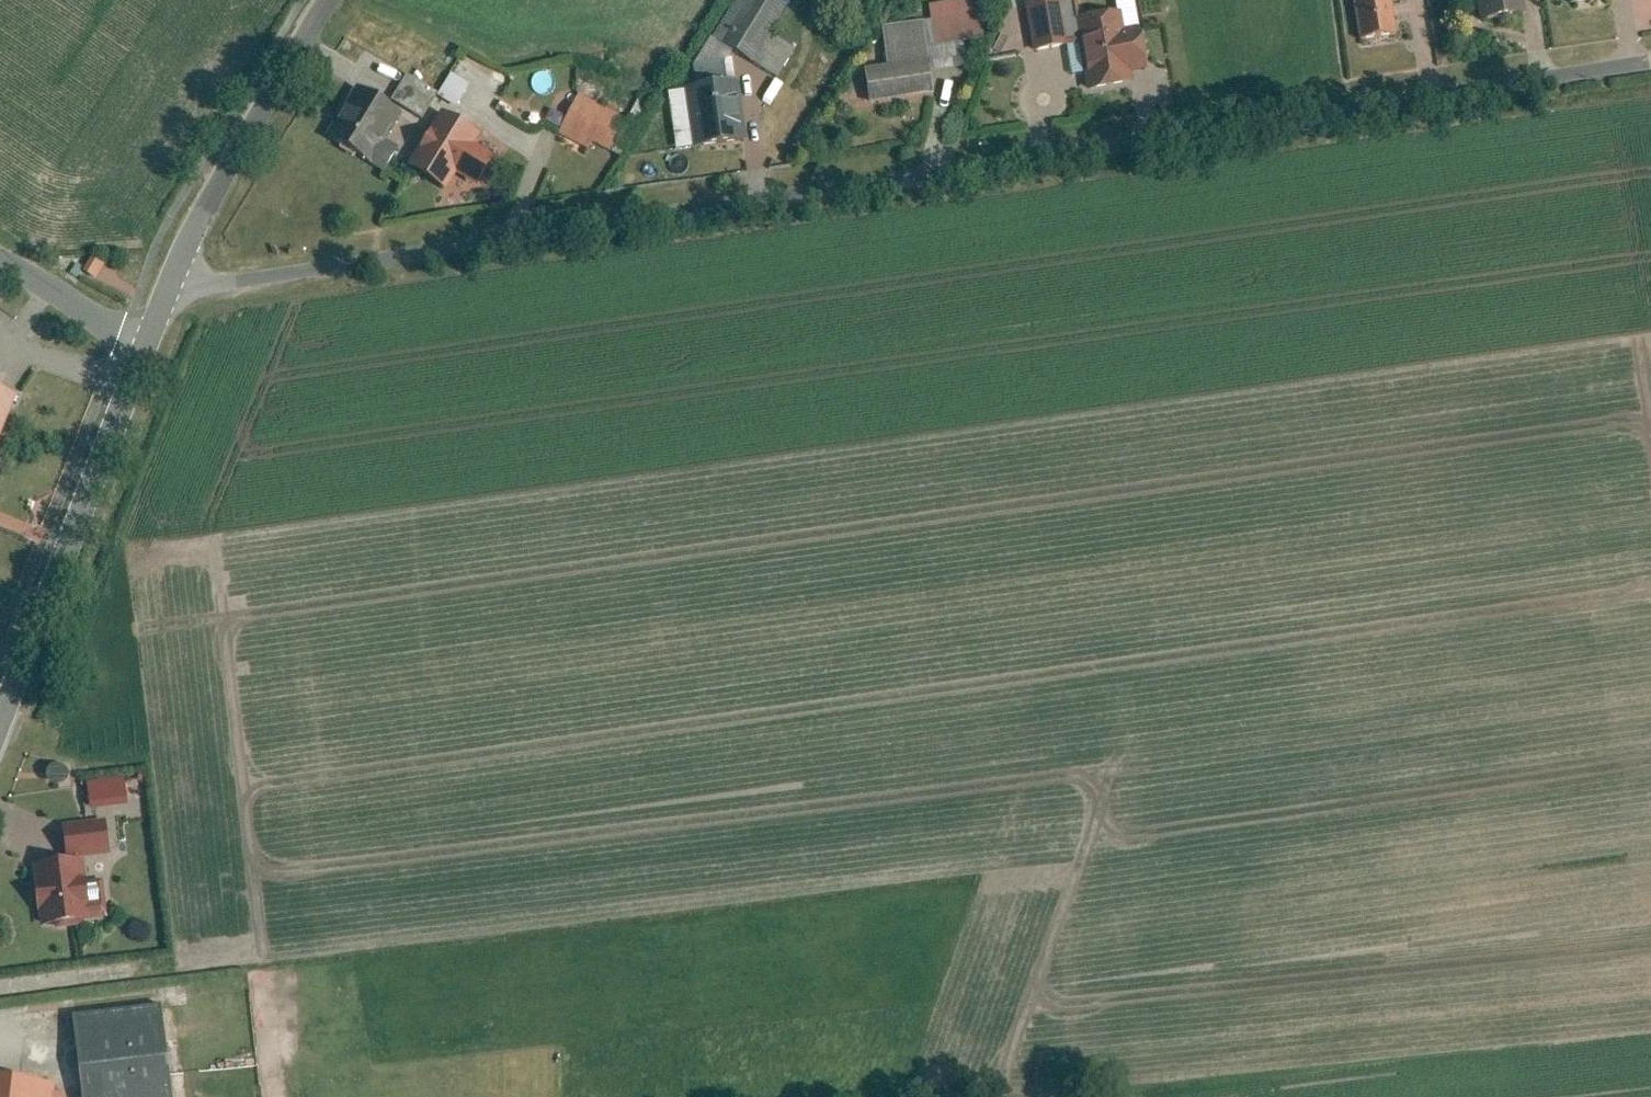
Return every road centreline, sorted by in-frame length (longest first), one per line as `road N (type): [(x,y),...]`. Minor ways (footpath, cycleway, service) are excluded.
road 1 (unclassified): [(1650,61),(165,292)]
road 2 (tertiary): [(0,711),(138,353)]
road 3 (tertiary): [(165,292),(335,0)]
road 4 (unclassified): [(138,353),(0,260)]

